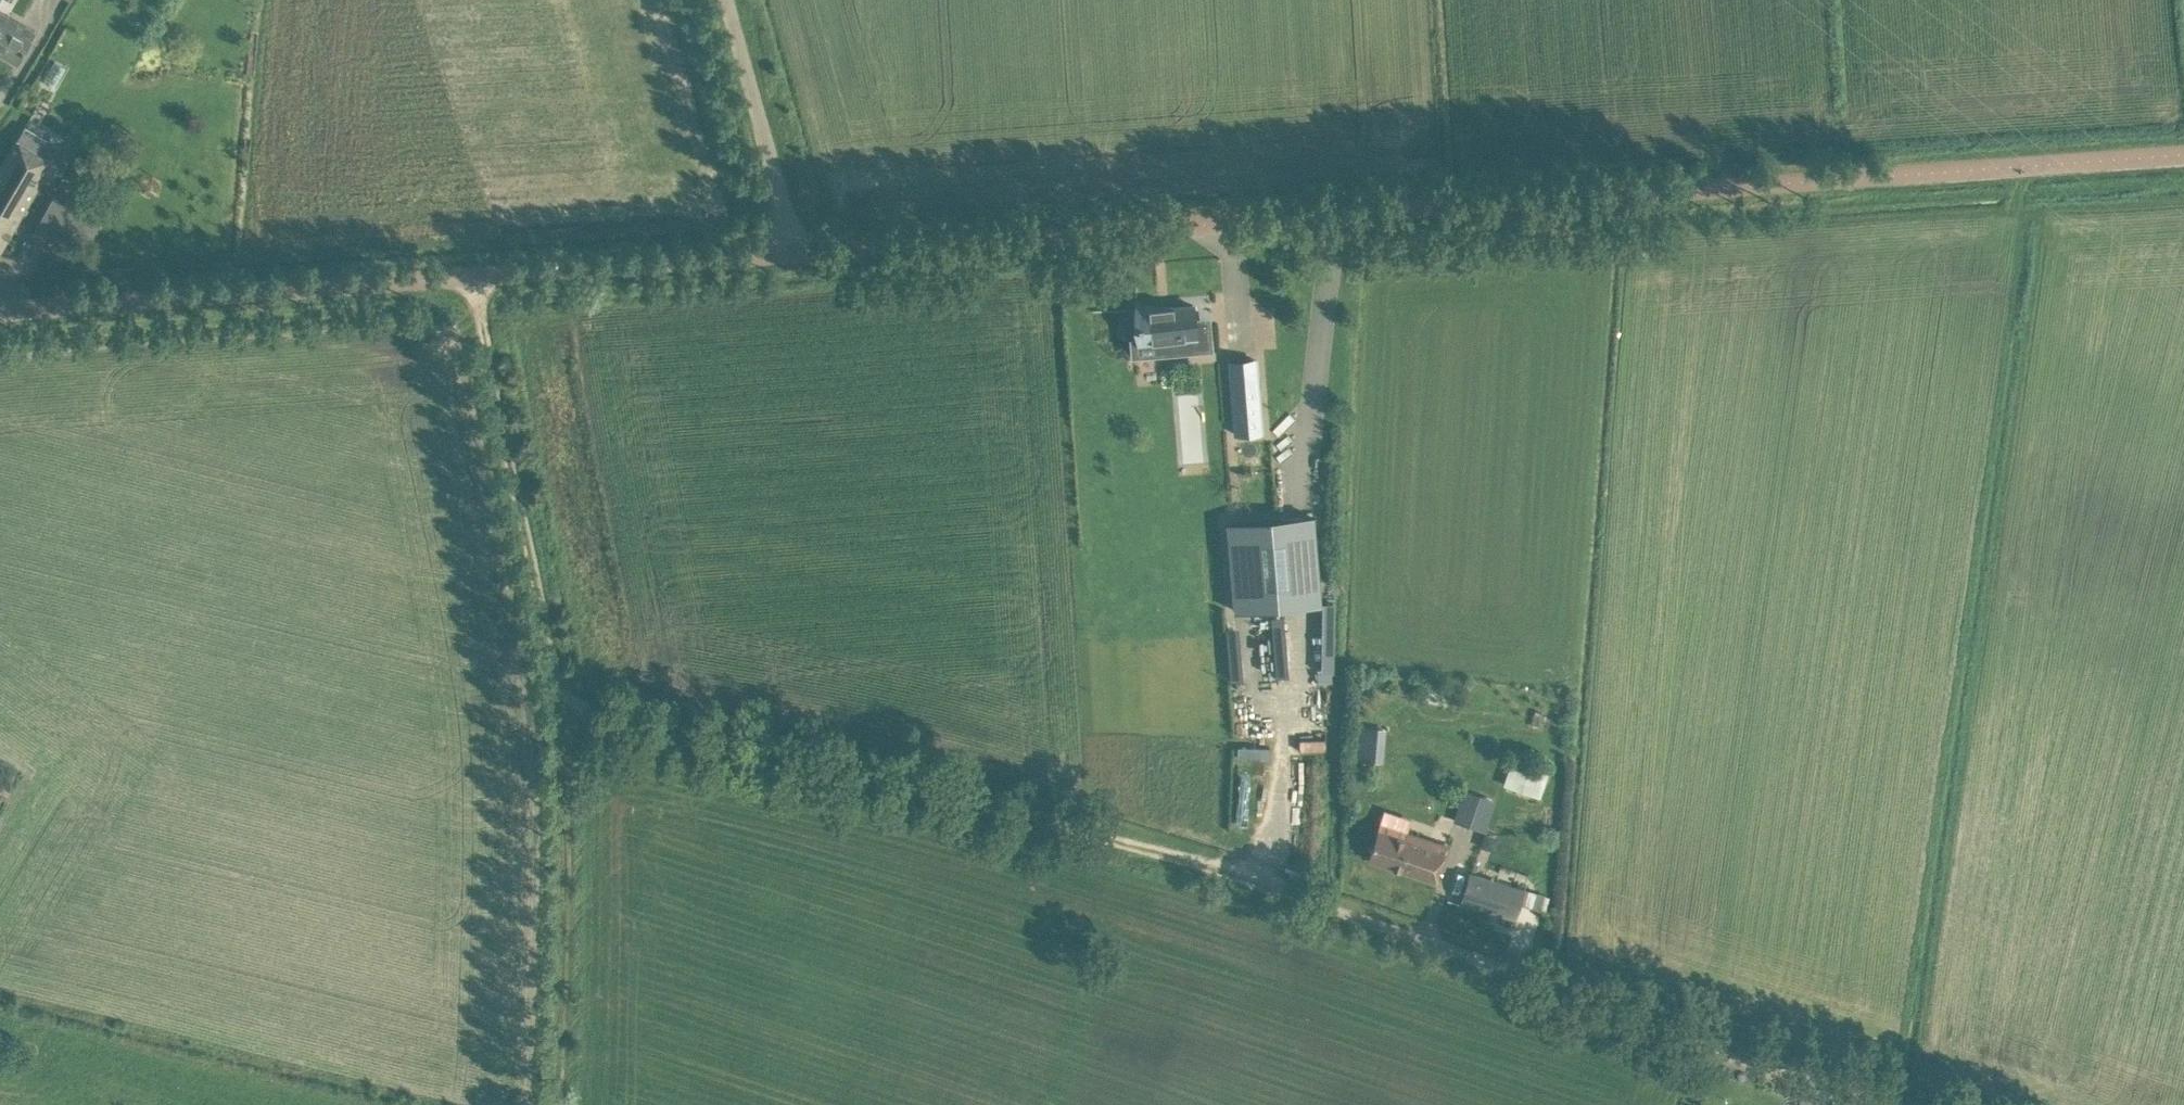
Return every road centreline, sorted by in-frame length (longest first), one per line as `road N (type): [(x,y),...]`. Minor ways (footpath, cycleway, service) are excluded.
road 1 (unclassified): [(790,252),(2183,152)]
road 2 (track): [(477,275),(552,670),(570,703),(612,722),(929,784),(1338,902)]
road 3 (unclassified): [(0,311),(790,252)]
road 4 (unclassified): [(1925,1104),(1338,902)]
road 5 (track): [(561,687),(566,908),(556,1104)]
road 6 (unclassified): [(790,252),(728,0)]

